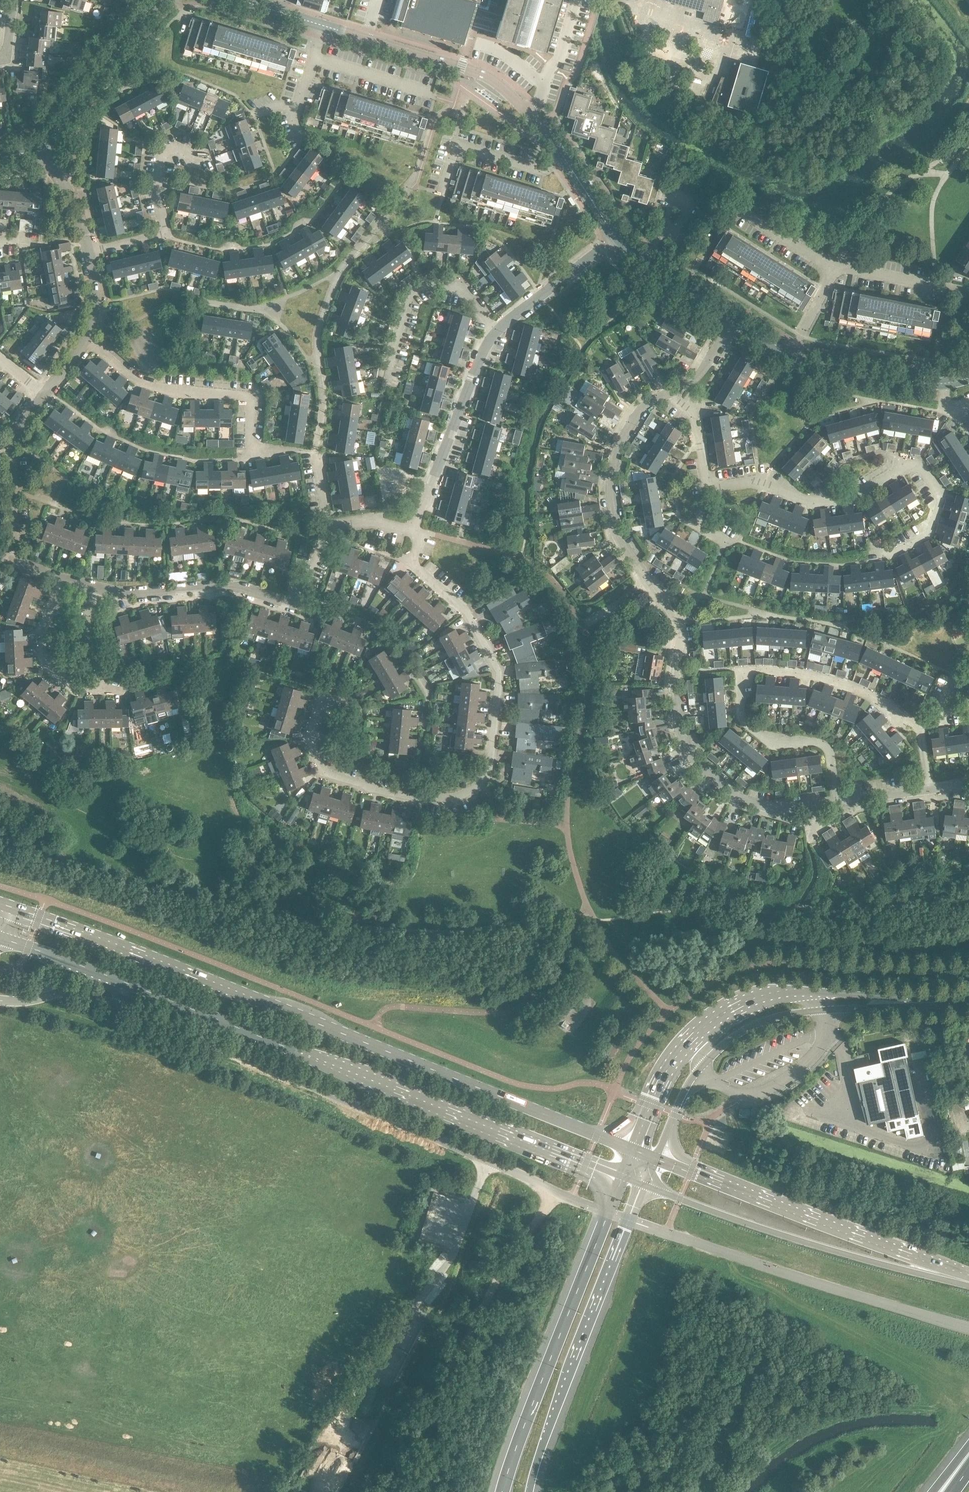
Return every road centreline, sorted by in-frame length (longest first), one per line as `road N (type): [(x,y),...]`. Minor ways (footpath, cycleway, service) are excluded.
road 1 (secondary): [(2,938),(623,1177)]
road 2 (secondary): [(632,1149),(14,908)]
road 3 (tertiary): [(608,1212),(129,1009),(73,991),(0,1000)]
road 4 (residential): [(670,392),(645,404),(621,440),(610,490),(619,539),(681,631),(675,679),(680,732),(701,768),(736,796),(778,808),(836,801)]
road 5 (residential): [(877,547),(889,555),(929,534),(942,495),(914,458),(860,496),(838,500),(811,502),(763,480),(706,489)]
road 6 (track): [(392,1491),(498,1271),(532,1224),(572,1196)]
road 7 (unclassified): [(422,797),(454,797),(486,777),(495,693),(490,654),(470,619),(421,576),(409,553),(413,529)]
road 8 (secondary): [(645,1185),(833,1251),(968,1287)]
road 9 (secondary): [(968,1275),(656,1158)]
road 10 (unclassified): [(326,526),(232,518),(99,522),(0,487)]
road 11 (tertiary): [(667,1233),(968,1327)]
road 12 (motorway): [(608,1212),(502,1491)]
road 13 (motorway): [(529,1491),(630,1221)]
road 14 (tertiary): [(563,158),(488,76),(324,26)]
road 15 (unclassified): [(299,587),(360,617),(373,636),(394,638),(427,696),(422,797)]
road 16 (residential): [(299,587),(290,600),(246,585),(107,589),(55,578)]
road 17 (residential): [(255,444),(246,460),(148,451),(42,391)]
road 18 (residential): [(255,444),(245,433),(246,400),(179,395),(137,381),(84,339)]
road 19 (residential): [(497,332),(413,529)]
road 20 (residential): [(320,453),(316,336),(329,290),(348,263)]
road 21 (residential): [(920,729),(868,694),(819,676),(737,671)]
road 22 (residential): [(836,801),(826,747),(772,740),(744,722),(737,671)]
road 23 (unclassified): [(329,687),(310,744),(320,770),(422,797)]
road 24 (residential): [(388,371),(410,295),(428,283),(460,285),(497,332)]
road 25 (tertiary): [(37,149),(158,0)]
road 26 (unclassified): [(697,1071),(746,1092),(778,1086),(809,1062),(830,1010)]
road 27 (residential): [(563,158),(544,171),(457,144),(443,194)]
road 28 (tertiary): [(791,352),(837,369),(945,383)]
road 29 (residential): [(616,237),(497,332)]
road 30 (tertiary): [(697,1071),(750,1026),(830,1010)]
road 31 (tertiary): [(736,320),(616,237)]
road 32 (tertiary): [(828,993),(758,997),(695,1033)]
road 33 (unclassified): [(837,266),(968,292)]
road 34 (tertiary): [(695,1033),(675,1054),(632,1149)]
road 35 (residential): [(166,233),(159,199),(163,154),(175,147),(209,160)]
road 36 (unclassified): [(314,59),(435,96)]

